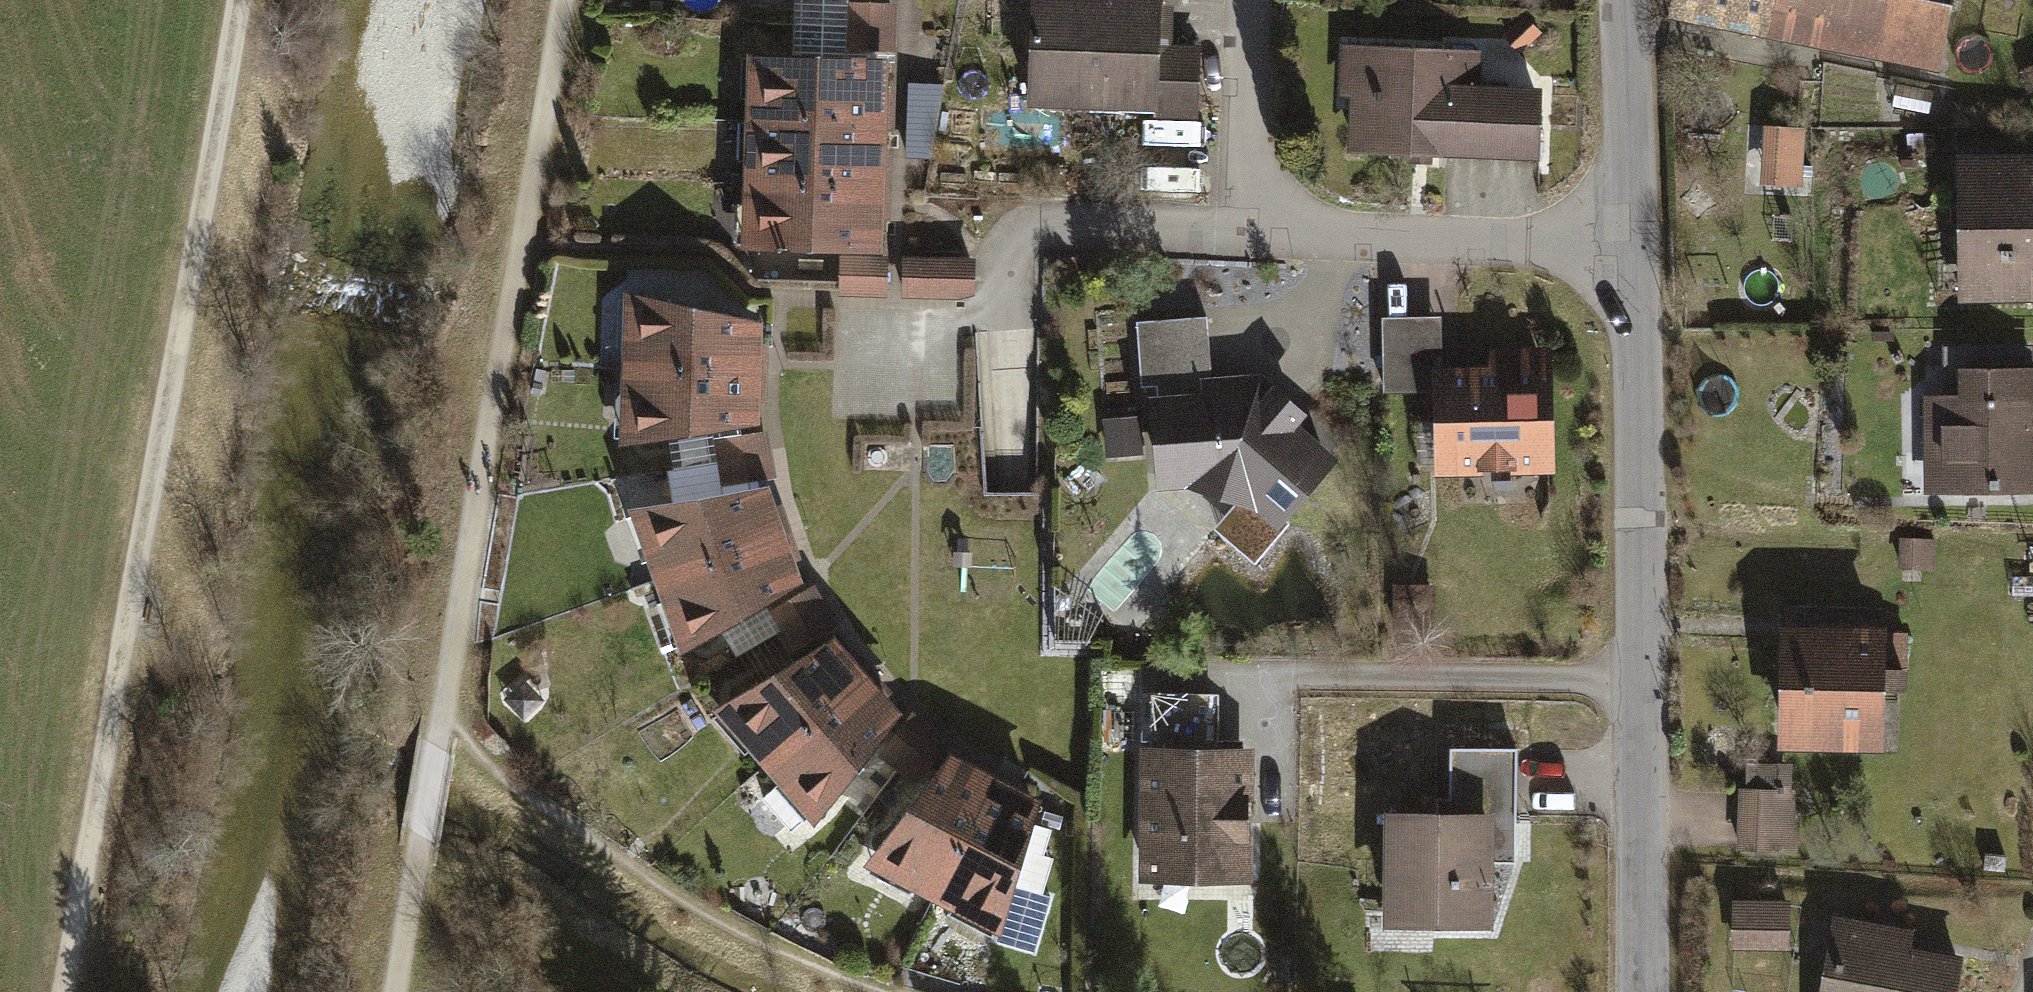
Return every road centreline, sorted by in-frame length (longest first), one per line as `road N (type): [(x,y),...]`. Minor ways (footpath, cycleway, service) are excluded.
road 1 (track): [(237,0),(64,991)]
road 2 (residential): [(1630,245),(1641,991)]
road 3 (track): [(443,710),(566,0)]
road 4 (residential): [(1630,245),(1249,234),(1256,0)]
road 5 (track): [(443,710),(395,991)]
road 6 (residential): [(1623,0),(1630,245)]

